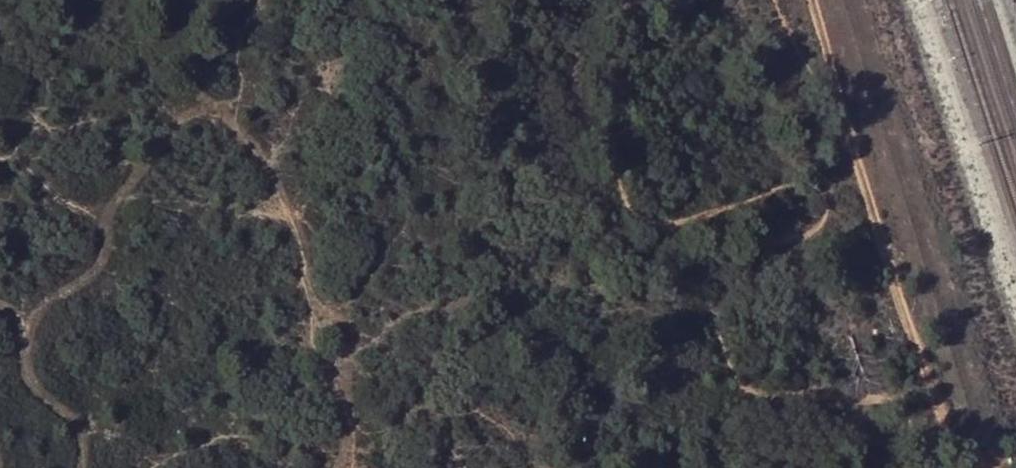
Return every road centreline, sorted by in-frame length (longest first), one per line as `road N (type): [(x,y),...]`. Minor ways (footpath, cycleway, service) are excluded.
road 1 (track): [(811,0),(948,467)]

